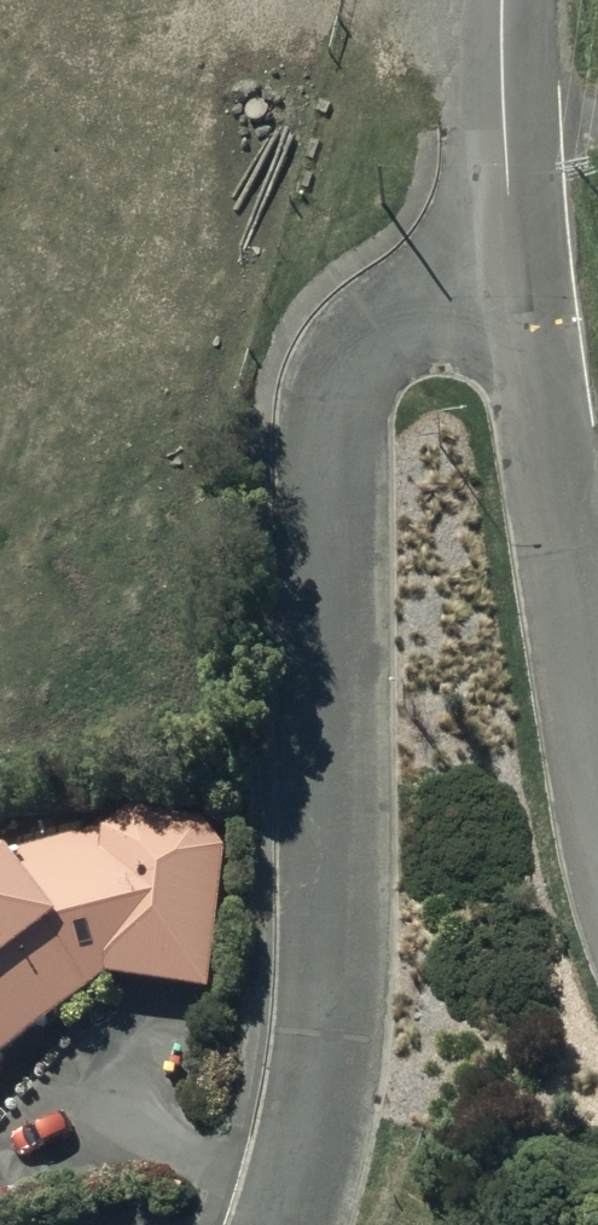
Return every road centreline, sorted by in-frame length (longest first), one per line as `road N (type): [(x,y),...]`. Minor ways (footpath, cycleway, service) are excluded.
road 1 (residential): [(518,281),(422,310),(351,388),(338,1058),(300,1224)]
road 2 (residential): [(518,281),(597,781)]
road 3 (residential): [(507,0),(505,124),(518,281)]

